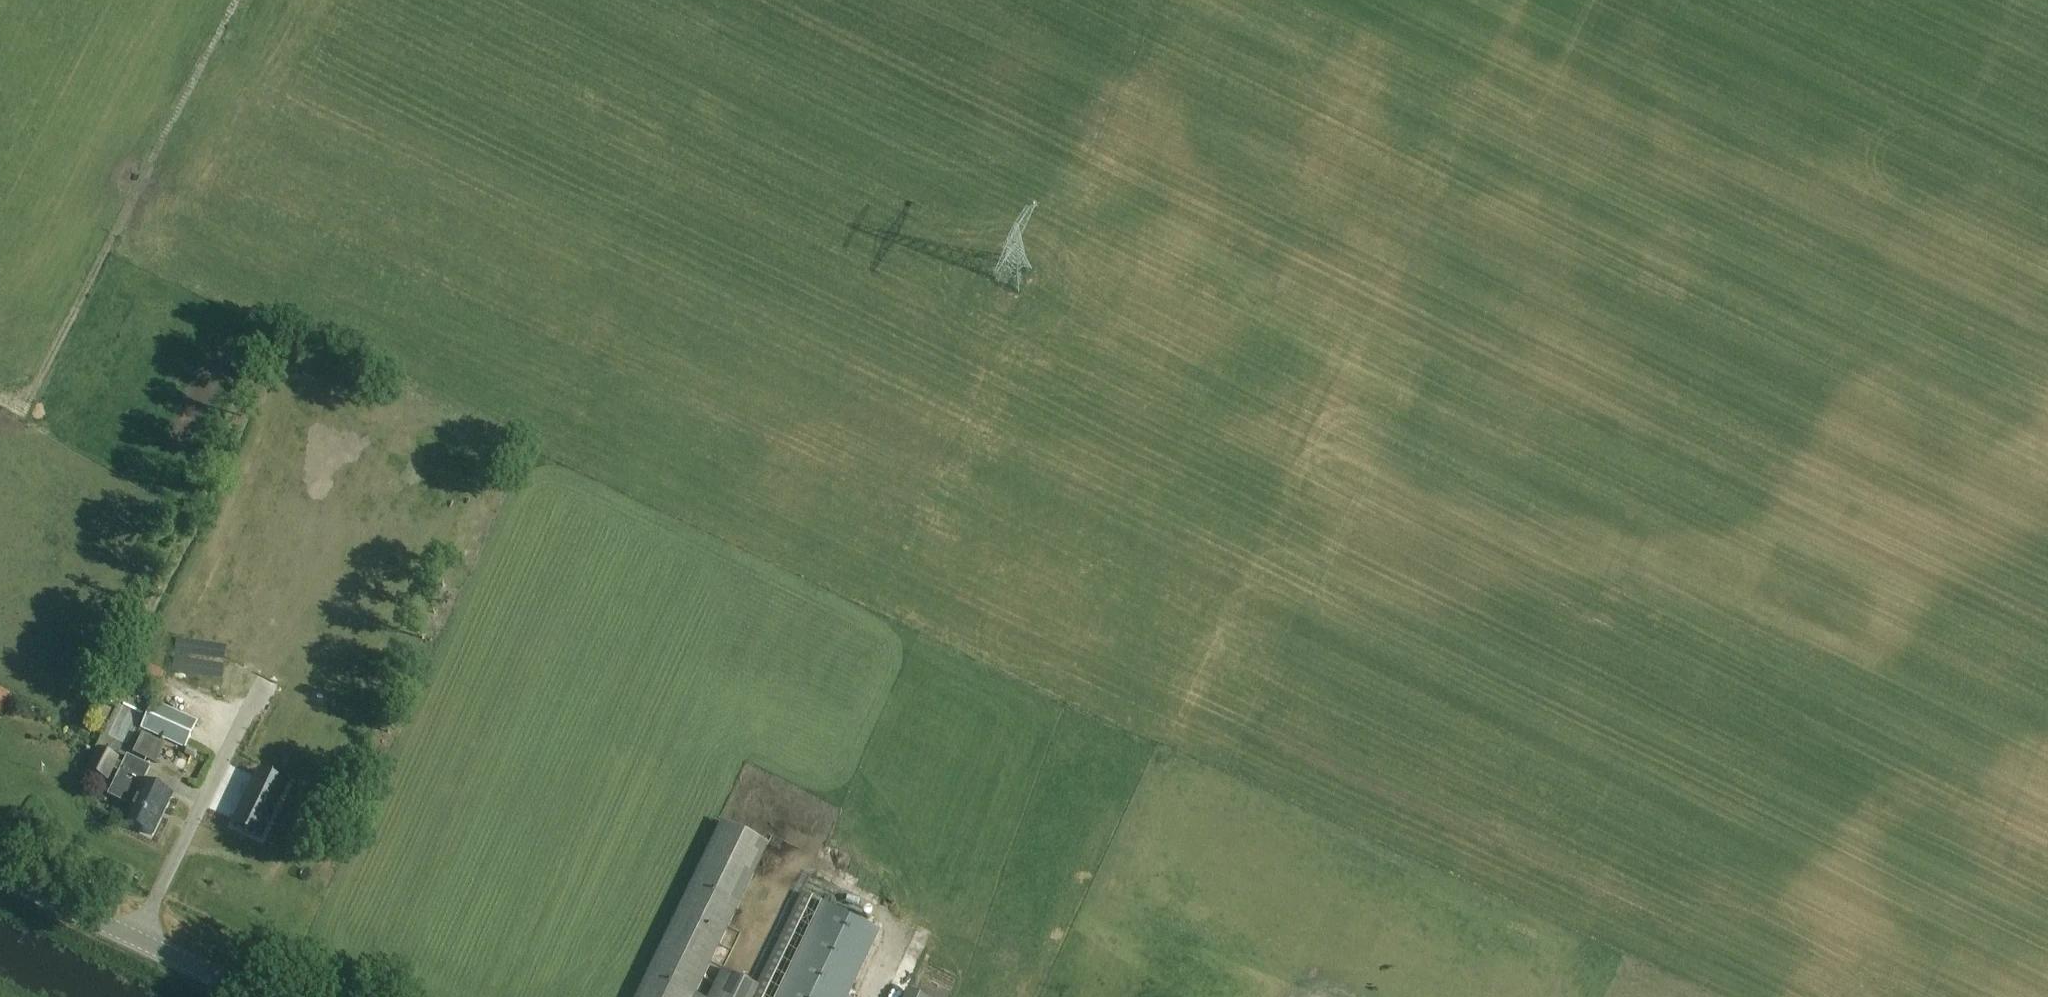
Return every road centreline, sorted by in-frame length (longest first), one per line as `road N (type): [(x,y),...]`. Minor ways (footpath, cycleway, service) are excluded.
road 1 (tertiary): [(257,996),(0,876)]

